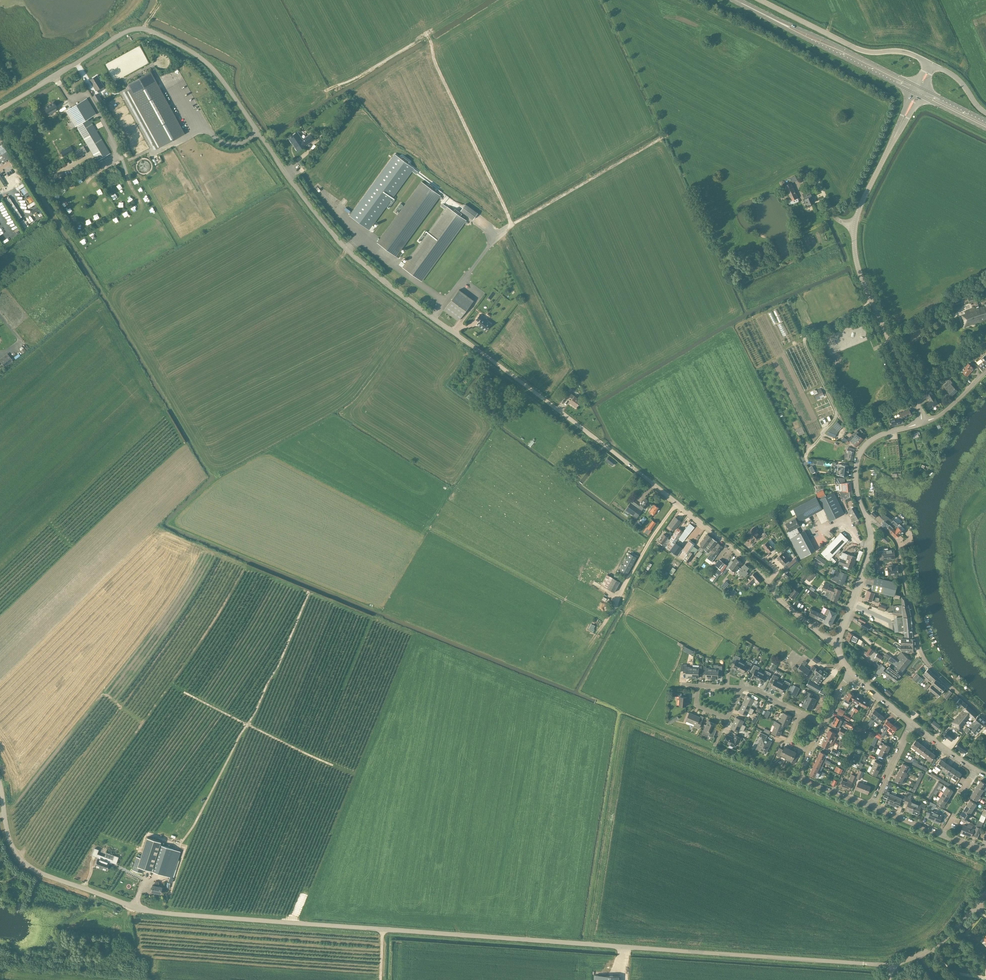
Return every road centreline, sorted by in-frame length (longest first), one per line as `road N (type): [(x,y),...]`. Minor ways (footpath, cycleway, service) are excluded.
road 1 (unclassified): [(640,473),(345,248),(214,70),(177,43),(150,31),(125,32),(0,109)]
road 2 (unclassified): [(891,967),(383,929)]
road 3 (unclassified): [(383,929),(165,913),(56,879),(15,854),(0,782)]
road 4 (unclassified): [(924,421),(855,252),(859,209),(894,138)]
road 5 (residential): [(985,719),(925,659),(897,543),(866,514)]
road 6 (primary): [(731,0),(913,92)]
road 7 (primary): [(916,85),(740,0)]
road 8 (unclassified): [(927,62),(857,49),(761,0)]
road 9 (residential): [(767,580),(640,473)]
road 10 (unclassified): [(866,514),(857,491),(863,449),(924,421)]
road 11 (residential): [(837,642),(869,549),(866,514)]
road 12 (unclassified): [(891,967),(940,943),(985,893)]

